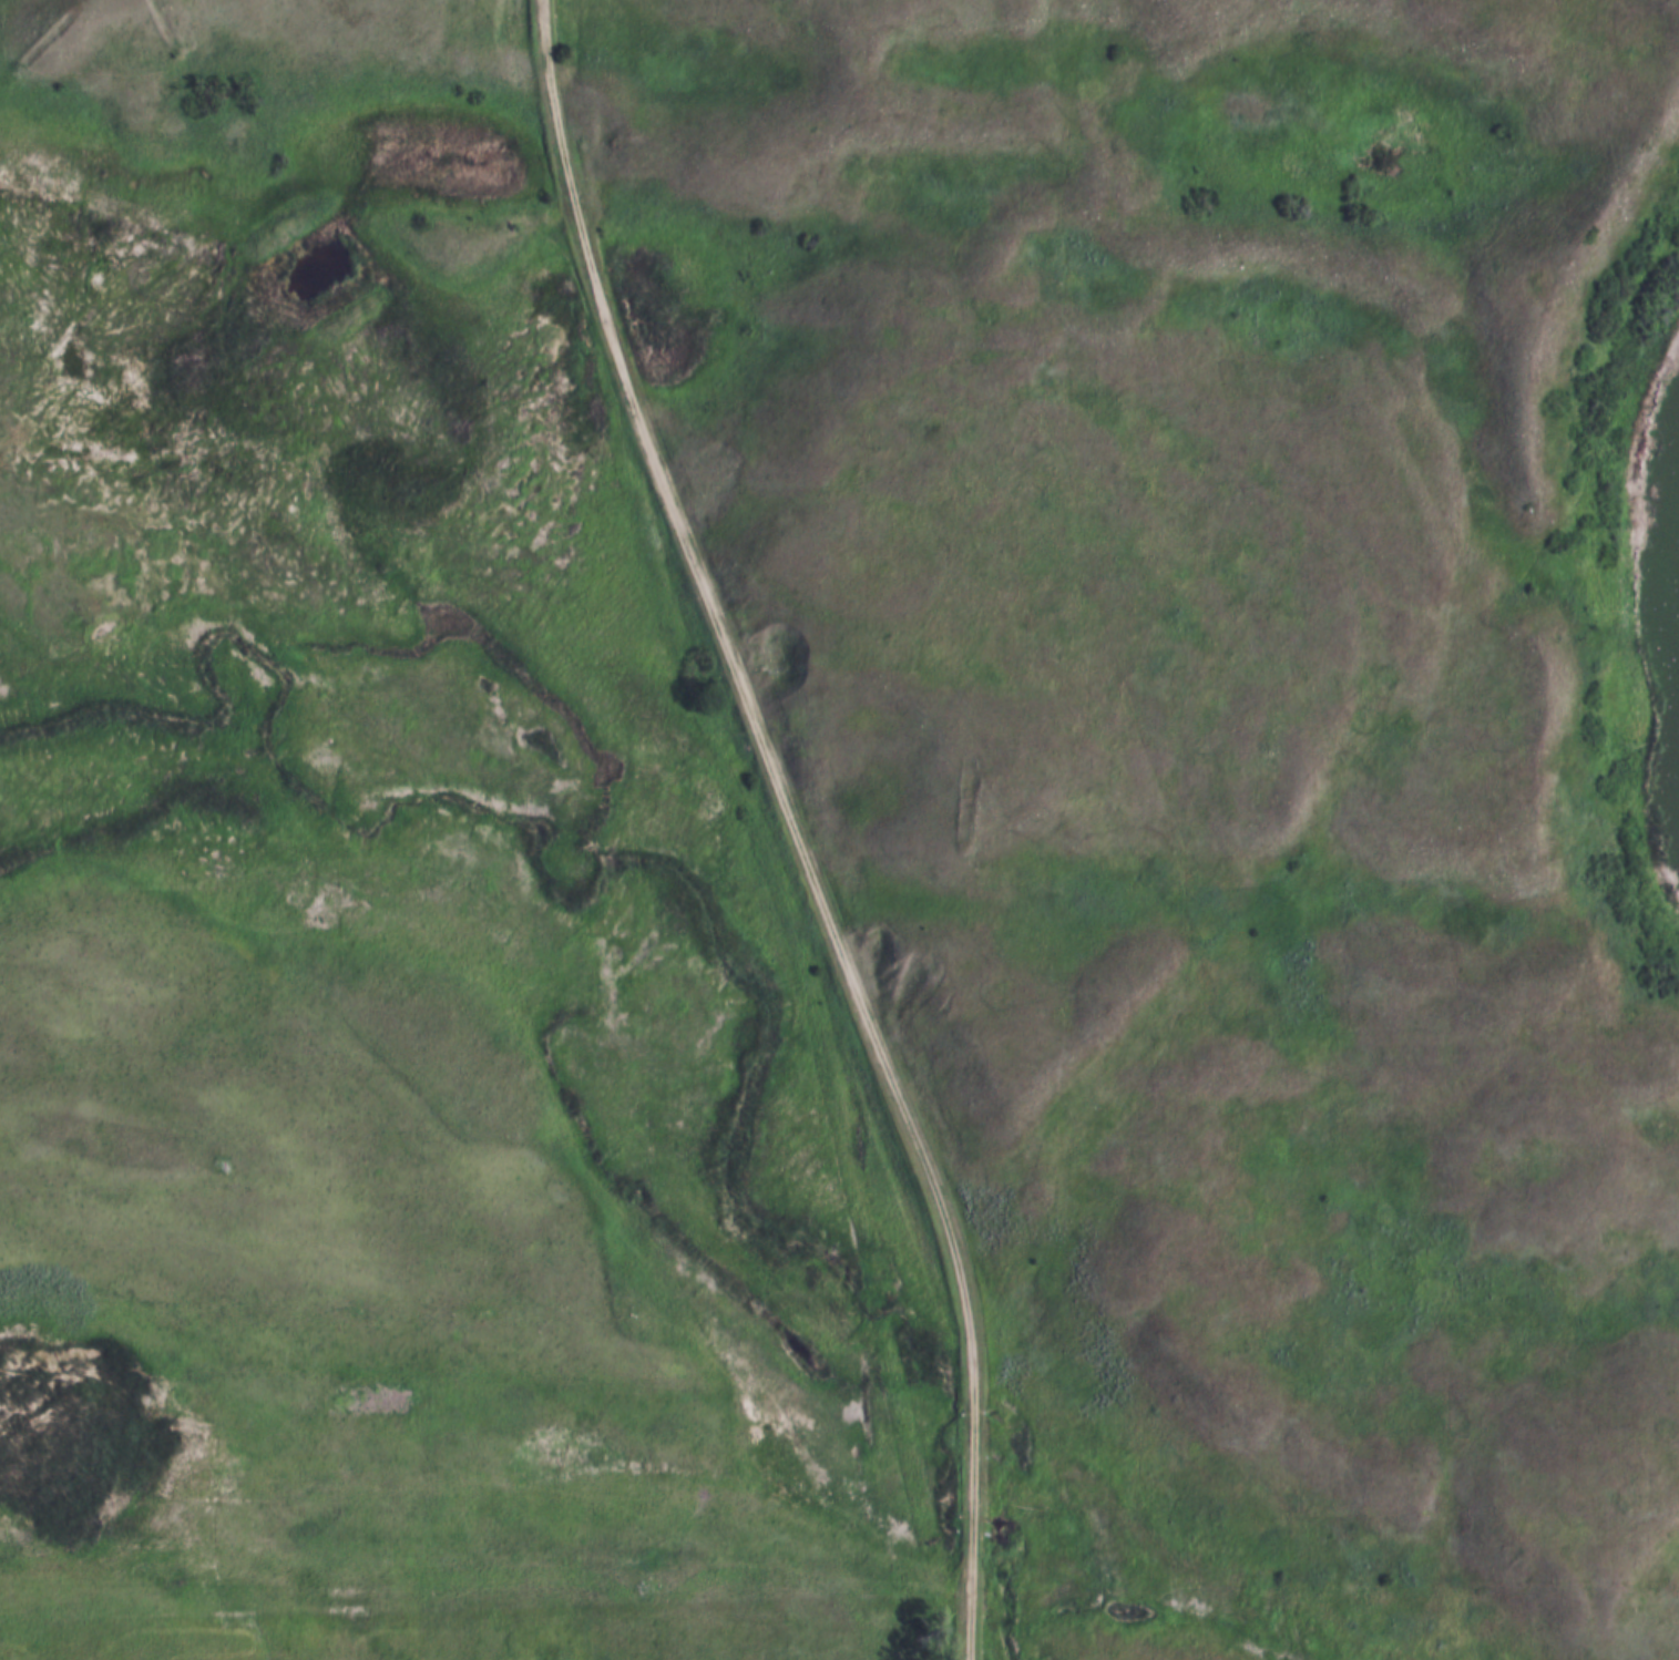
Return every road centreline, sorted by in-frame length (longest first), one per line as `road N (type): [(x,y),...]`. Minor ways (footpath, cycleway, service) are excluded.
road 1 (track): [(970,1659),(975,1464),(964,1273),(631,393),(567,164),(544,0)]

